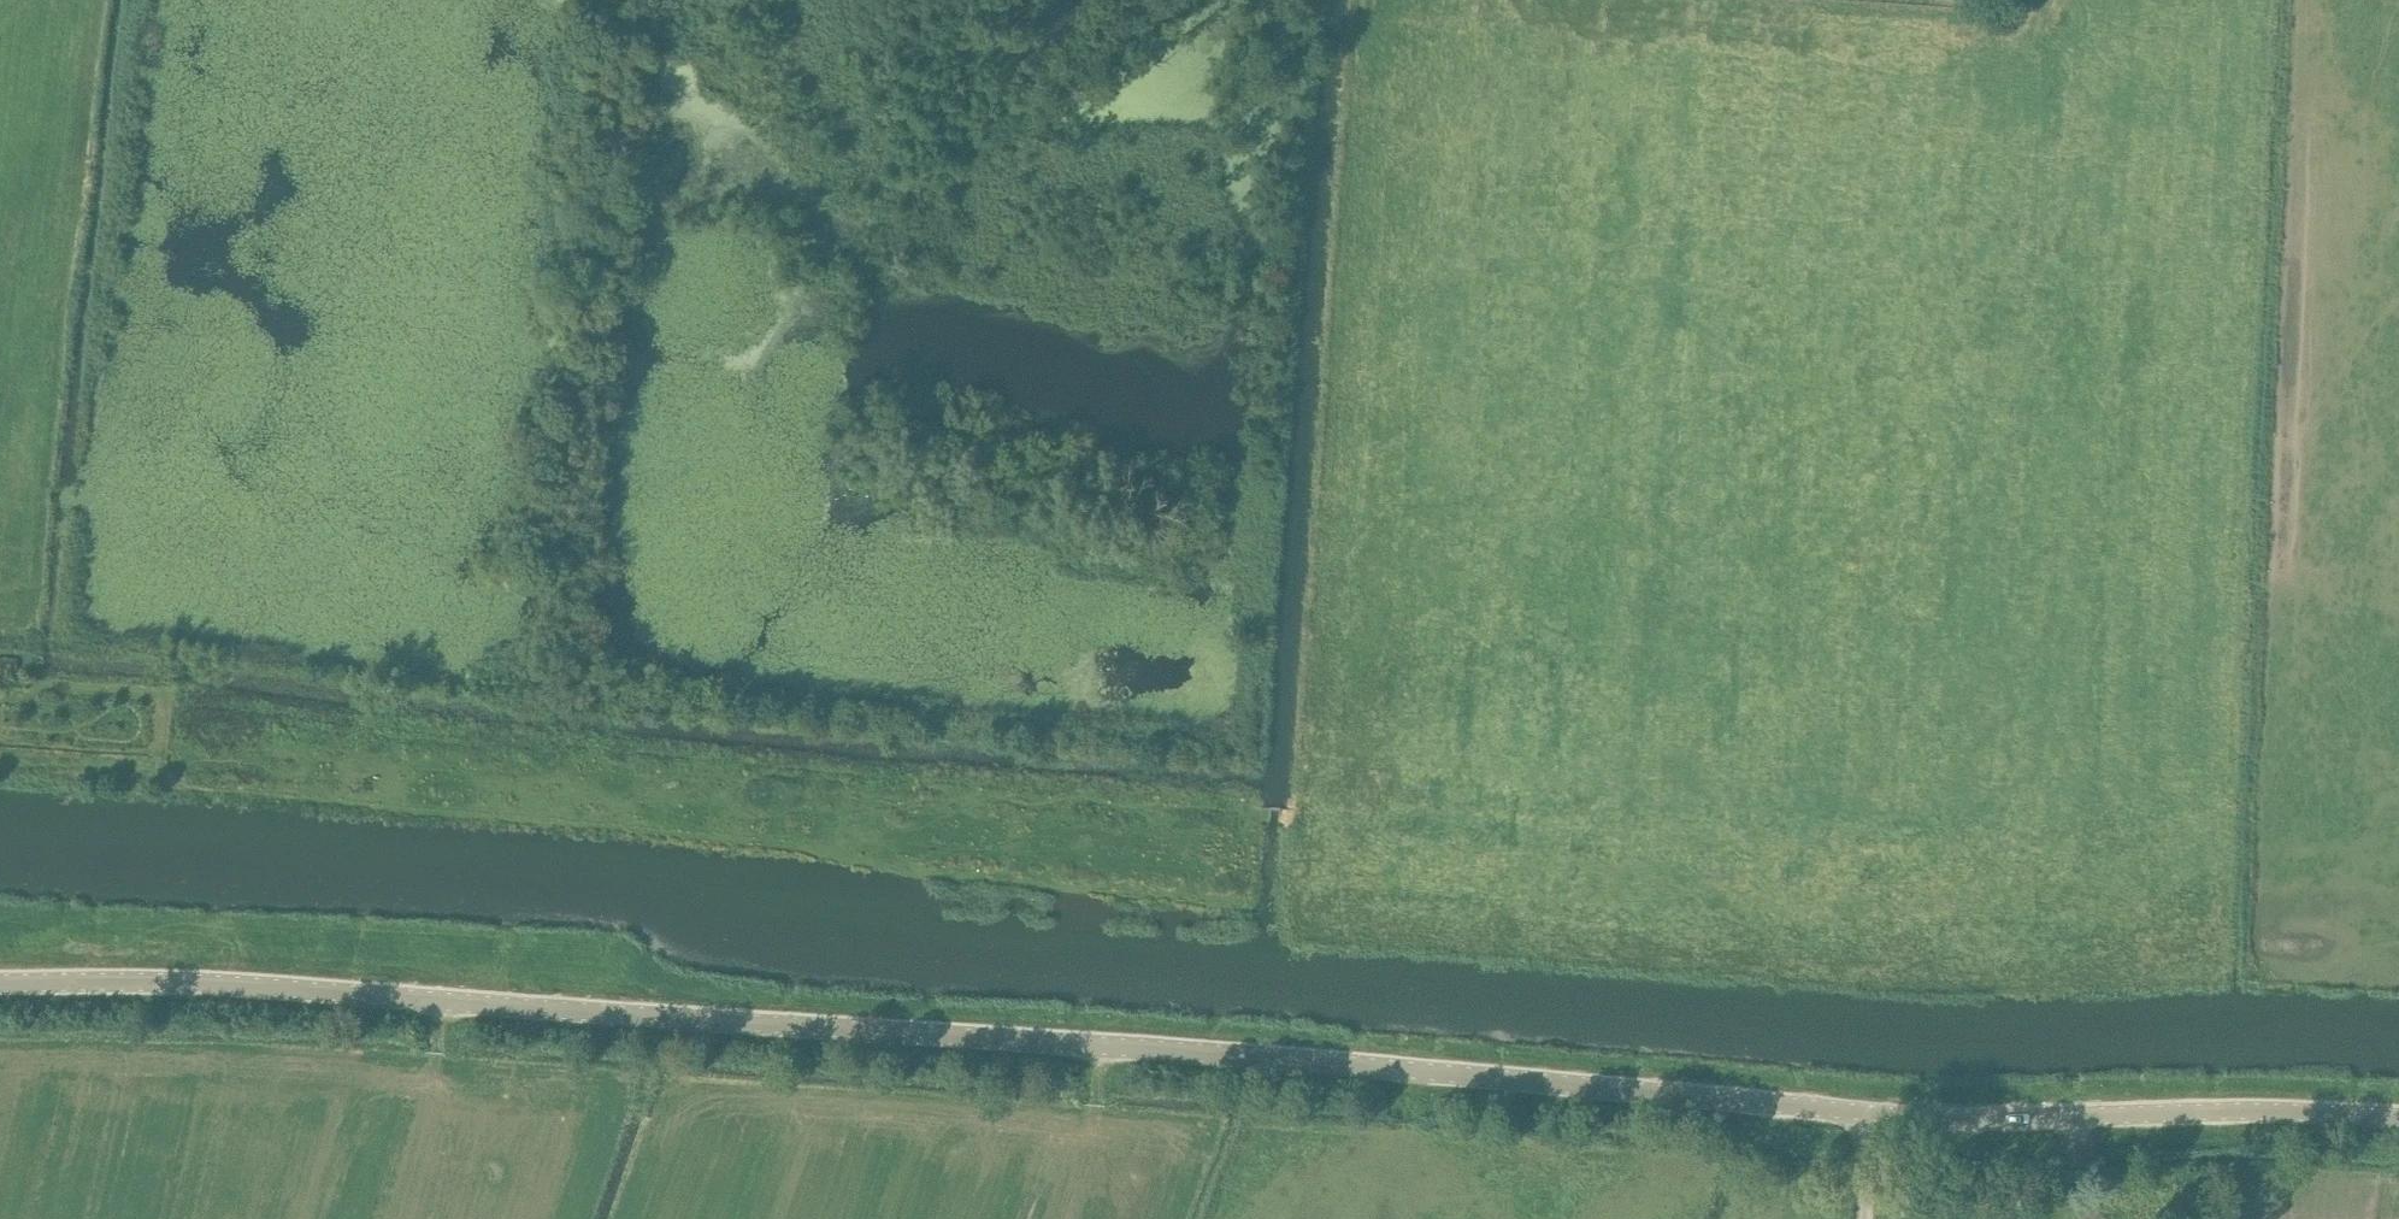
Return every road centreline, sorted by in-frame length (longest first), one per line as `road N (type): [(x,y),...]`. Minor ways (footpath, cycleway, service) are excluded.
road 1 (tertiary): [(2398,1118),(2156,1112),(1995,1120),(1564,1080),(216,984),(0,983)]

